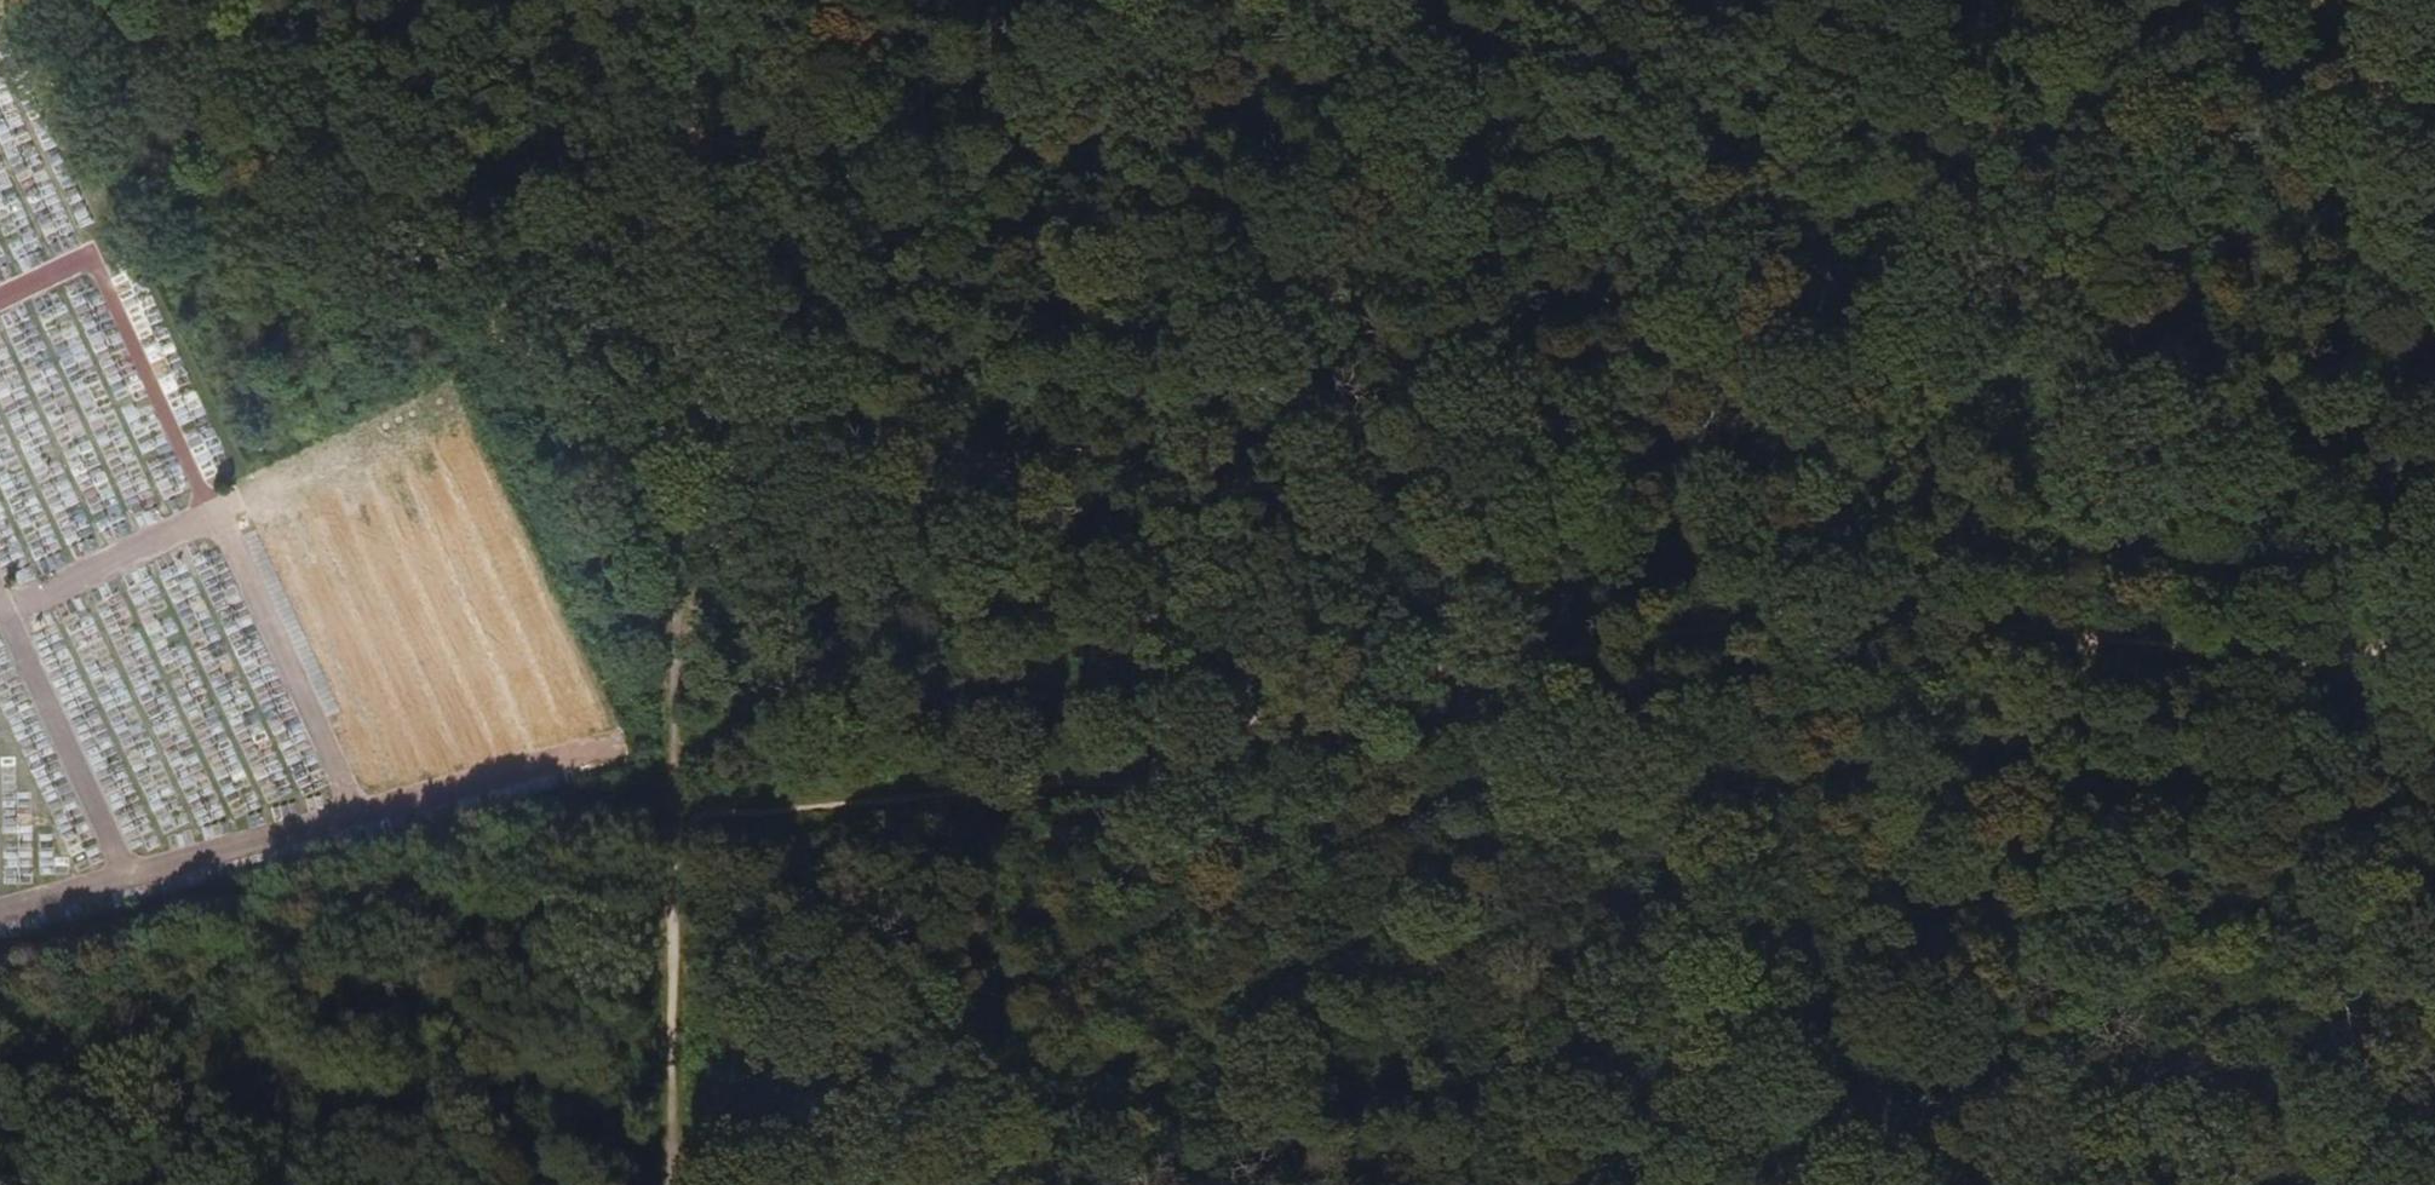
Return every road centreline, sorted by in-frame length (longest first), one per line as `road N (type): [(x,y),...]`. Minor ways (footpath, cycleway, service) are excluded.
road 1 (track): [(735,0),(702,1184)]
road 2 (track): [(2323,0),(2434,150)]

